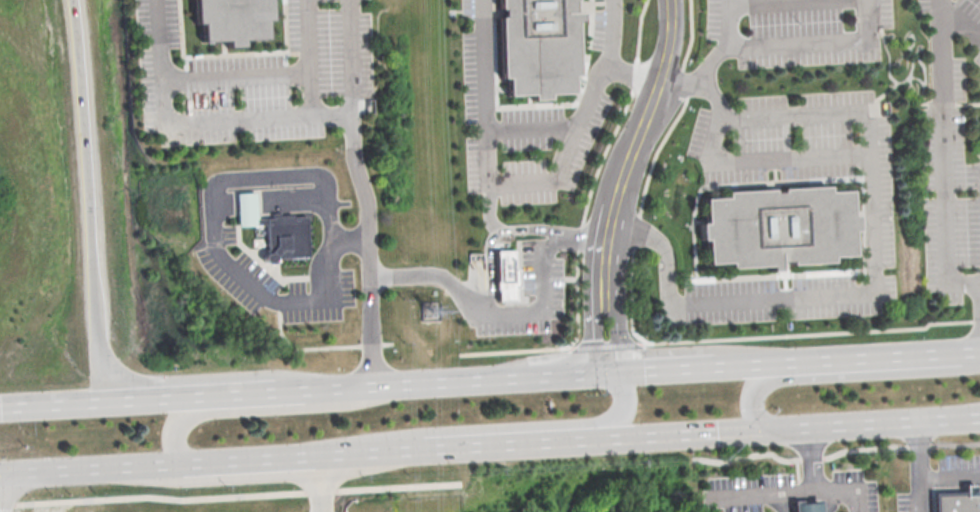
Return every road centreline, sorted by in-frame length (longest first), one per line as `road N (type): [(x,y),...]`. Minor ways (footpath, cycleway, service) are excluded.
road 1 (motorway): [(104,400),(76,0)]
road 2 (secondary): [(597,371),(289,389)]
road 3 (secondary): [(363,454),(425,431),(606,421),(626,403),(623,370)]
road 4 (residential): [(605,284),(610,222),(662,75),(670,0)]
road 5 (secondary): [(979,350),(962,368),(764,382),(751,405),(768,430)]
road 6 (secondary): [(373,384),(357,402),(188,416),(173,438),(185,464)]
road 7 (secondary): [(768,430),(979,418)]
road 8 (secondary): [(0,475),(185,464)]
road 9 (secondary): [(600,440),(768,430)]
road 10 (secondary): [(185,464),(318,457)]
road 11 (secondary): [(415,451),(546,443)]

